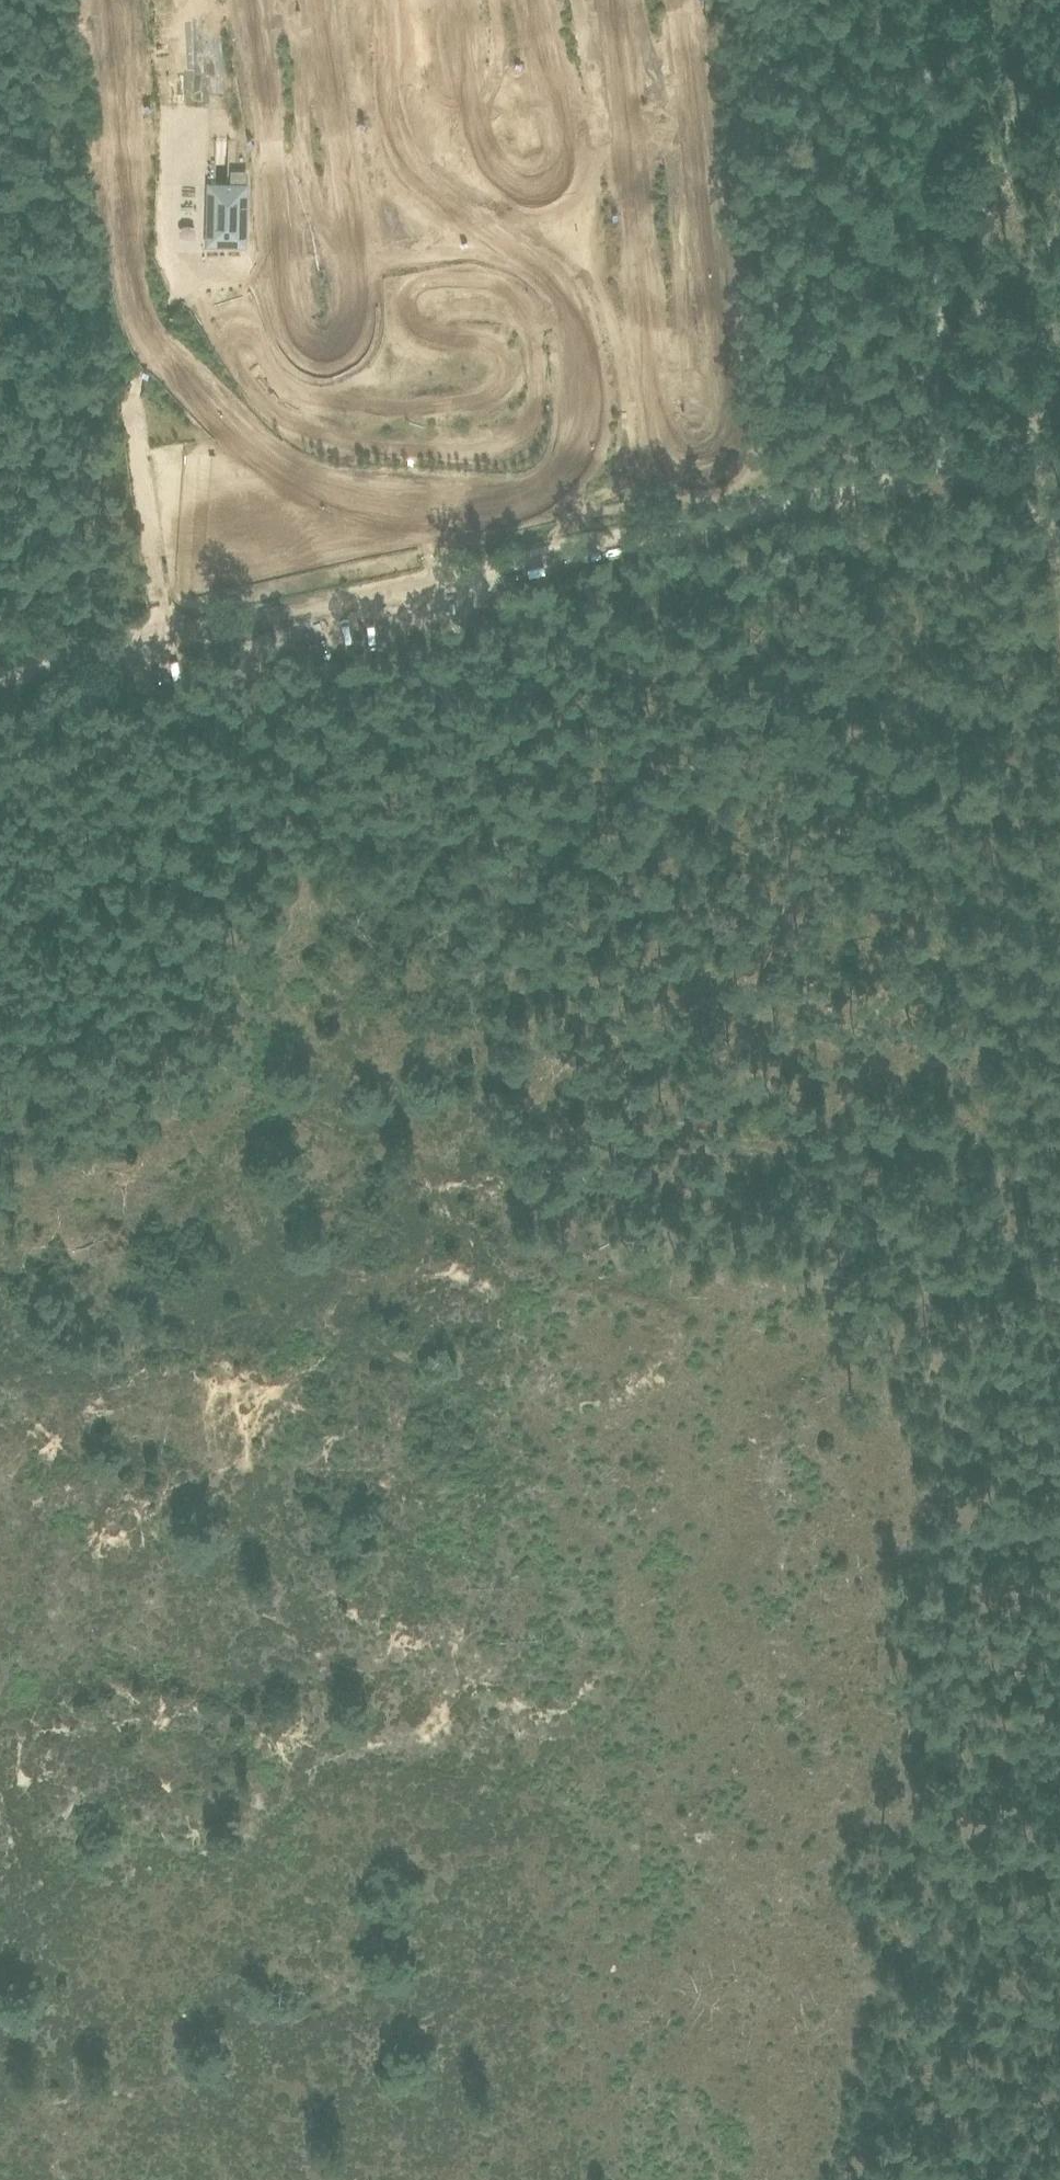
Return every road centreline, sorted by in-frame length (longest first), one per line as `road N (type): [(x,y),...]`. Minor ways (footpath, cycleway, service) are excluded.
road 1 (track): [(1042,466),(729,516),(0,673)]
road 2 (track): [(168,638),(134,406),(179,292),(166,246),(179,108)]
road 3 (track): [(963,482),(941,388),(927,0)]
road 4 (track): [(562,291),(491,256),(398,261),(380,276),(380,332),(370,356),(353,372),(319,382),(277,354),(249,280)]
road 5 (track): [(138,453),(157,454),(182,600),(416,558)]
road 6 (track): [(276,236),(249,280),(205,279),(179,292),(195,296),(219,351),(238,368)]
road 7 (track): [(1059,590),(1042,466)]

